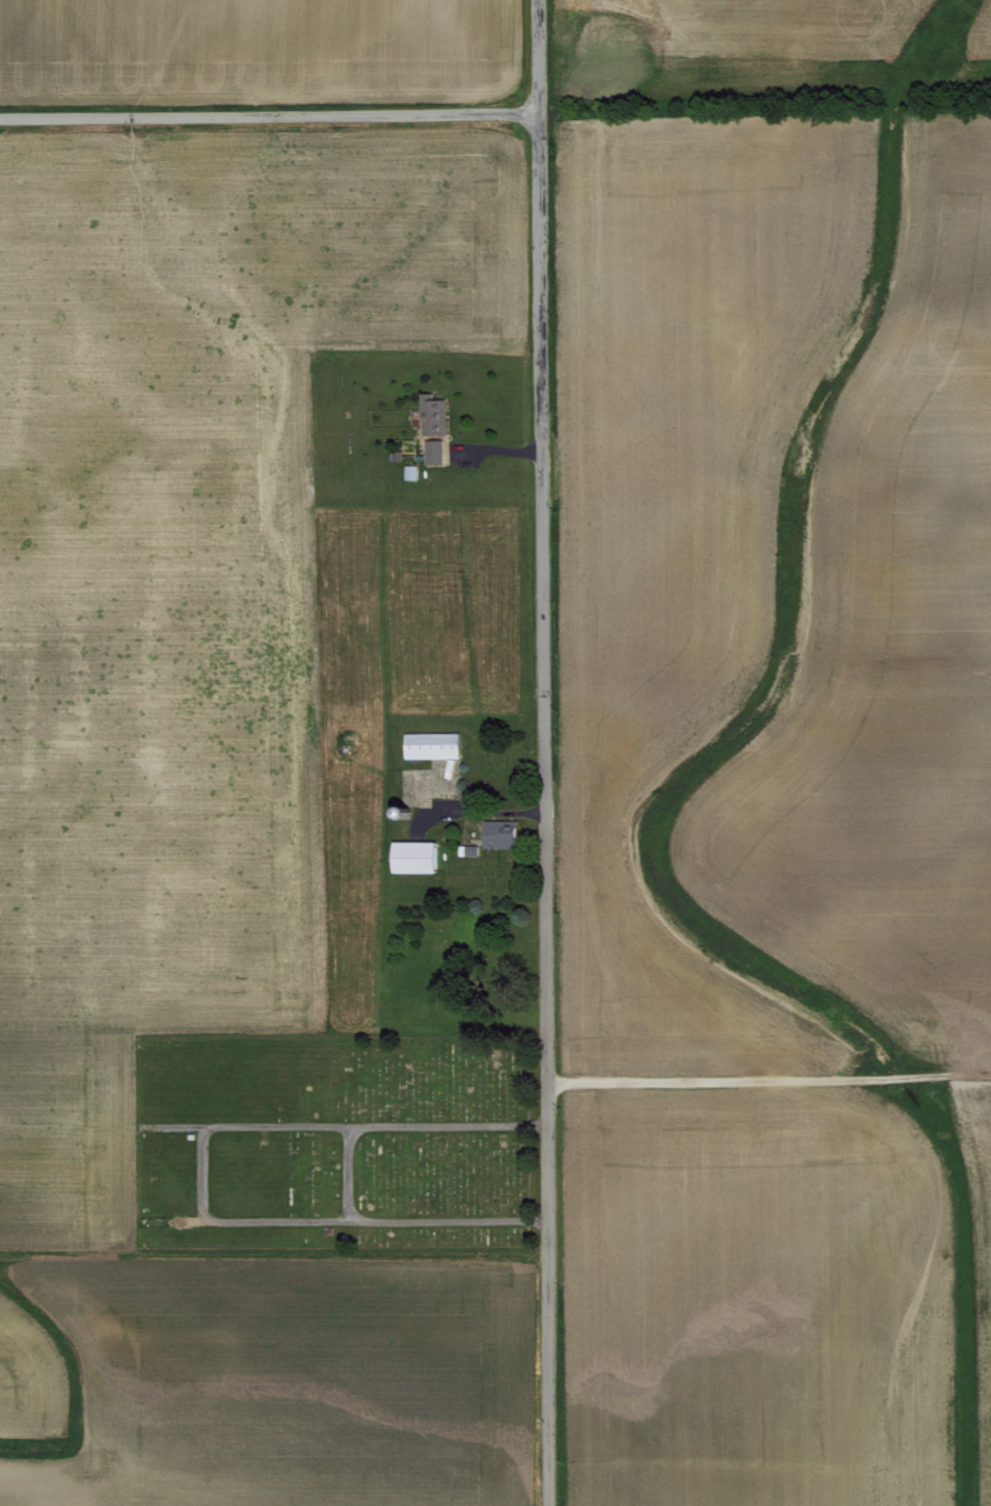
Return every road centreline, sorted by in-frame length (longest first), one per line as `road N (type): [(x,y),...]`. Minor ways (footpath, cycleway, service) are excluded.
road 1 (tertiary): [(547,1505),(535,0)]
road 2 (residential): [(0,119),(533,116)]

